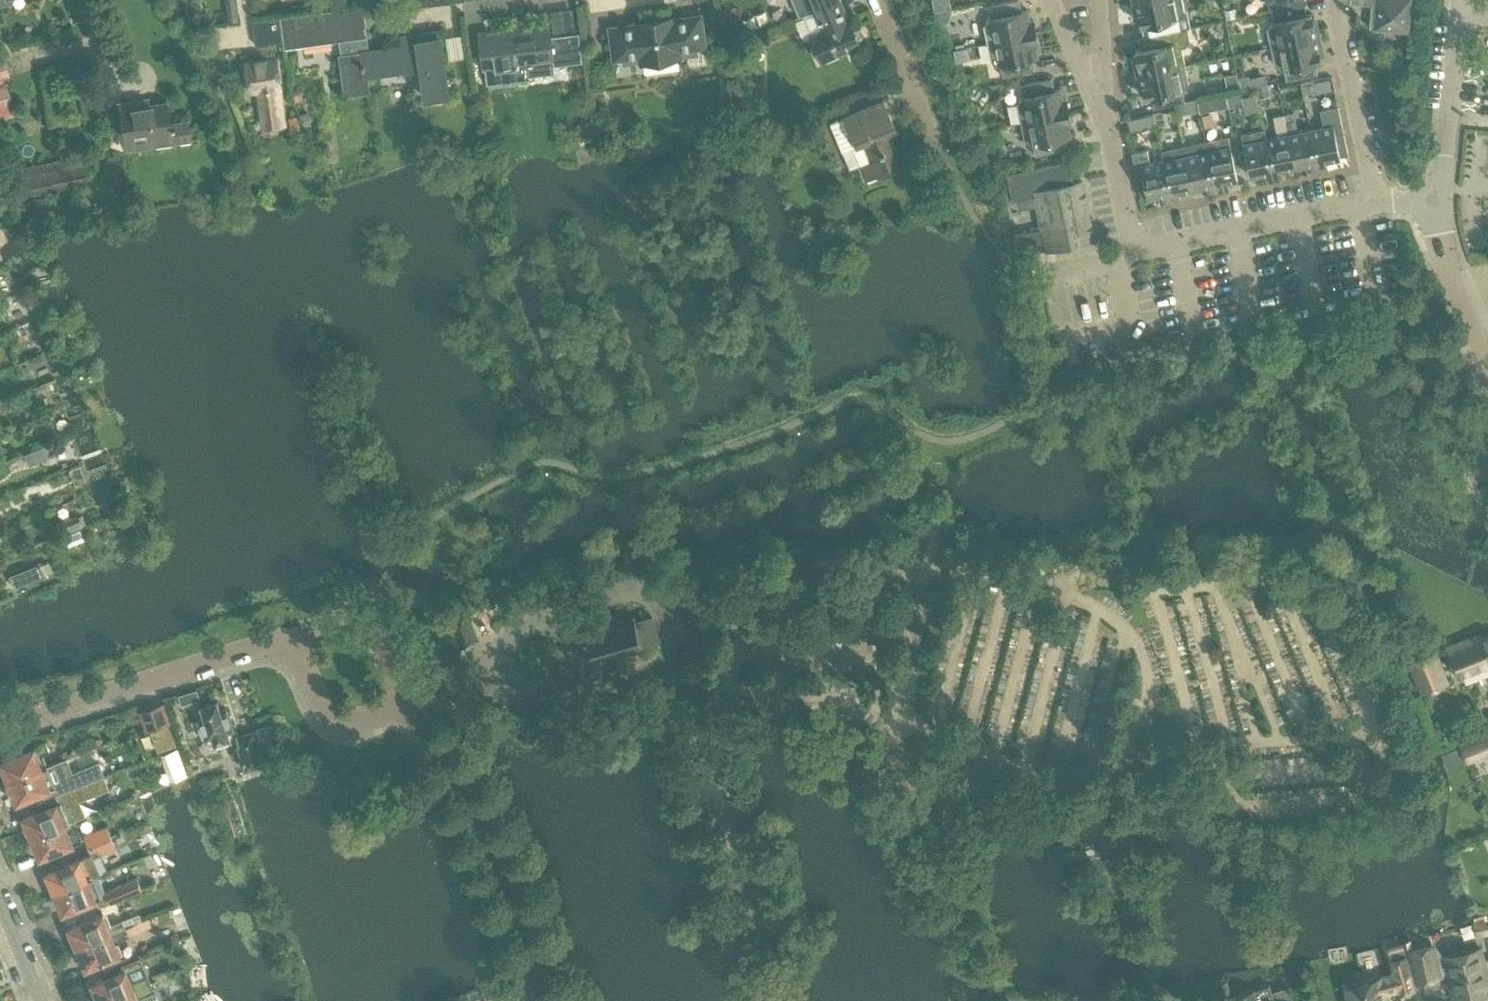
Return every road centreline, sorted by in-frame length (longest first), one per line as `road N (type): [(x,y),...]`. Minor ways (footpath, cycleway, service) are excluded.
road 1 (residential): [(0,738),(290,639)]
road 2 (residential): [(533,968),(502,878),(411,699)]
road 3 (residential): [(1376,200),(1138,251)]
road 4 (residential): [(1376,200),(1337,0)]
road 5 (unclassified): [(1487,373),(1450,260),(1441,201)]
road 6 (residential): [(290,639),(334,723),(351,725),(411,699)]
road 7 (residential): [(411,699),(383,641),(361,623),(334,623),(290,639)]
road 8 (residential): [(1138,251),(1099,94)]
road 9 (residential): [(943,135),(882,0)]
road 10 (residential): [(389,21),(526,0)]

